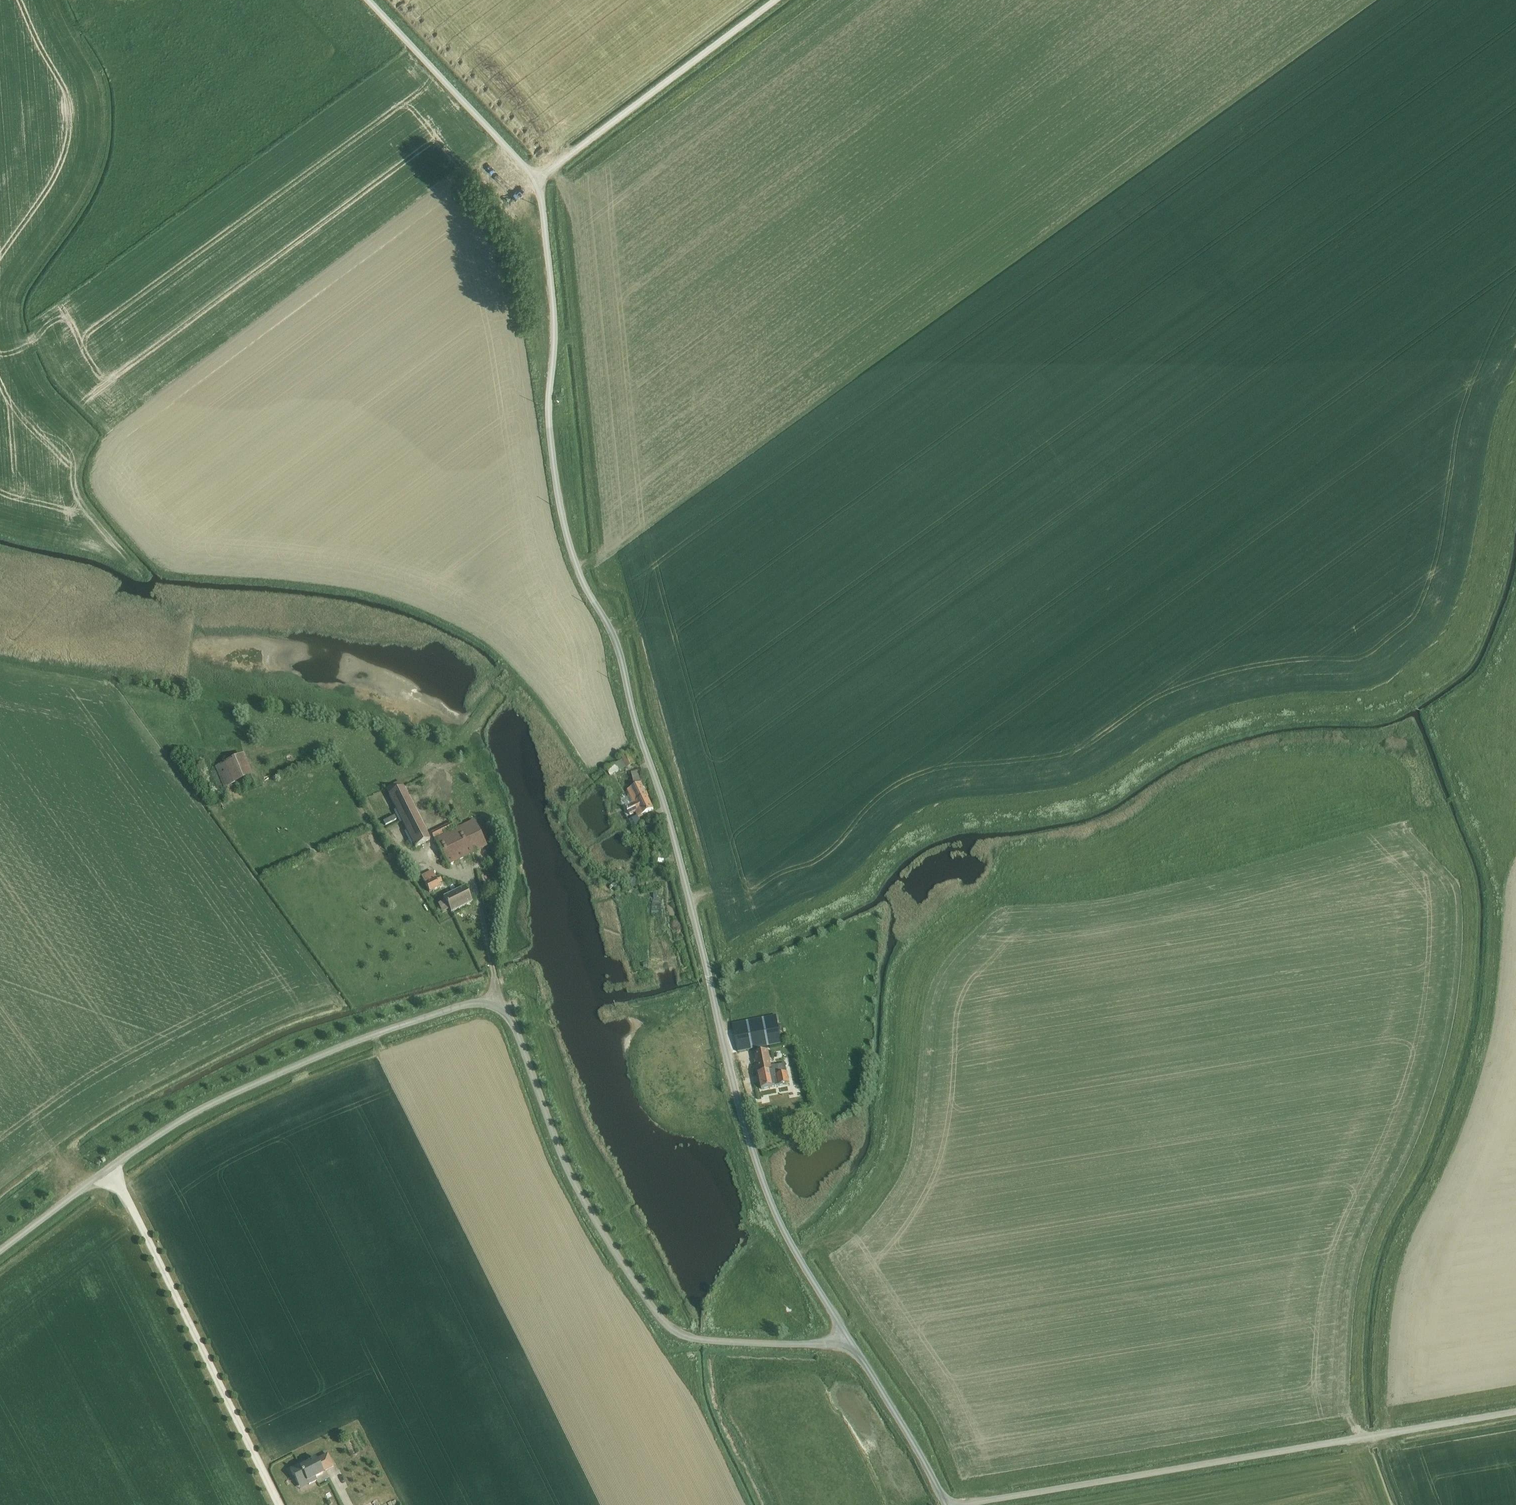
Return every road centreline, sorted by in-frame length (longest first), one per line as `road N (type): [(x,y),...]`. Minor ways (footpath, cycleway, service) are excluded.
road 1 (unclassified): [(850,1344),(788,1239),(755,1157),(620,654),(564,525),(550,436),(554,317),(538,180)]
road 2 (unclassified): [(850,1344),(697,1339),(658,1316),(581,1197),(510,1018),(489,1003),(321,1054),(211,1104),(0,1249)]
road 3 (unclassified): [(1515,1412),(963,1504)]
road 4 (unclassified): [(777,0),(538,180)]
road 5 (unclassified): [(538,180),(368,0)]
road 6 (unclassified): [(948,1504),(850,1344)]

